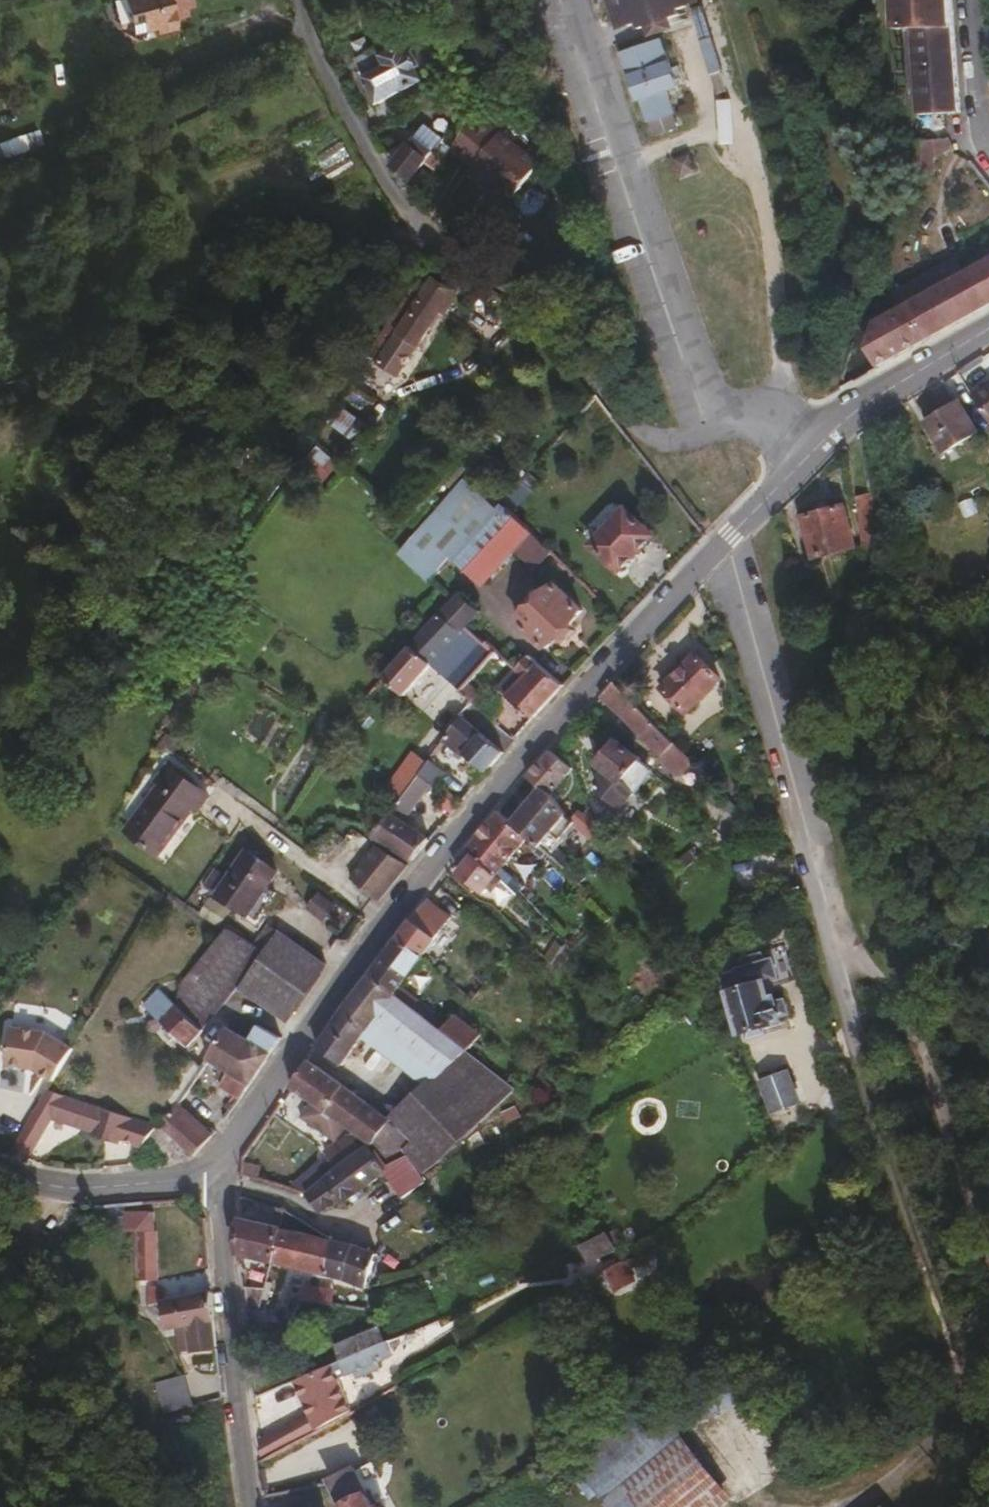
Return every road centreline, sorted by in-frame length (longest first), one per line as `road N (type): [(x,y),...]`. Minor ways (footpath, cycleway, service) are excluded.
road 1 (secondary): [(796,464),(625,646),(370,943),(217,1166)]
road 2 (track): [(725,541),(825,906),(910,1024),(944,1095),(988,1236)]
road 3 (track): [(825,906),(889,1179),(973,1408),(971,1432),(841,1506)]
road 4 (unclassified): [(570,0),(716,420)]
road 5 (residential): [(217,1166),(248,1506)]
road 6 (secondary): [(988,329),(850,416),(796,464)]
road 7 (secondary): [(217,1166),(75,1185),(0,1168)]
road 8 (residential): [(988,139),(977,122),(965,0)]

